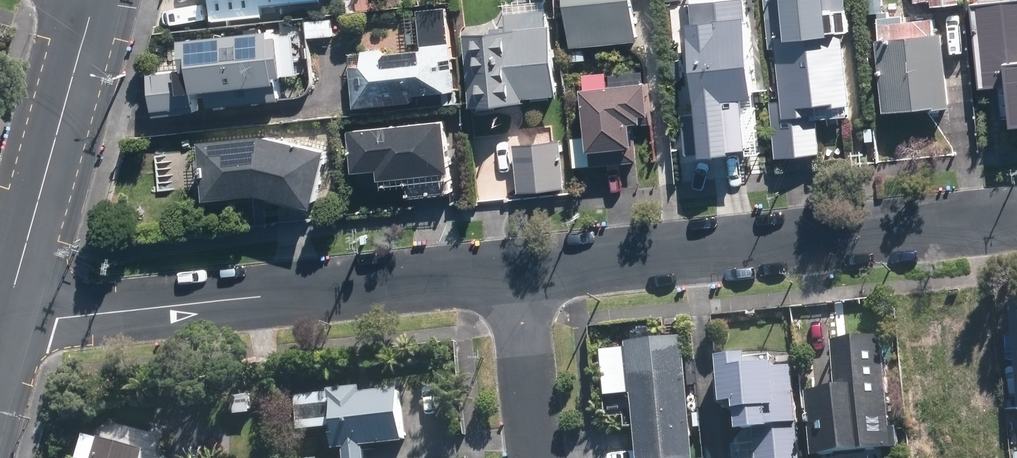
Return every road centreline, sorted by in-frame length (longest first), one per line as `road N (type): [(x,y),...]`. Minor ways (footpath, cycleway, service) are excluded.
road 1 (residential): [(515,274),(5,321)]
road 2 (residential): [(1016,218),(515,274)]
road 3 (secondary): [(93,0),(5,321)]
road 4 (residential): [(515,274),(535,457)]

